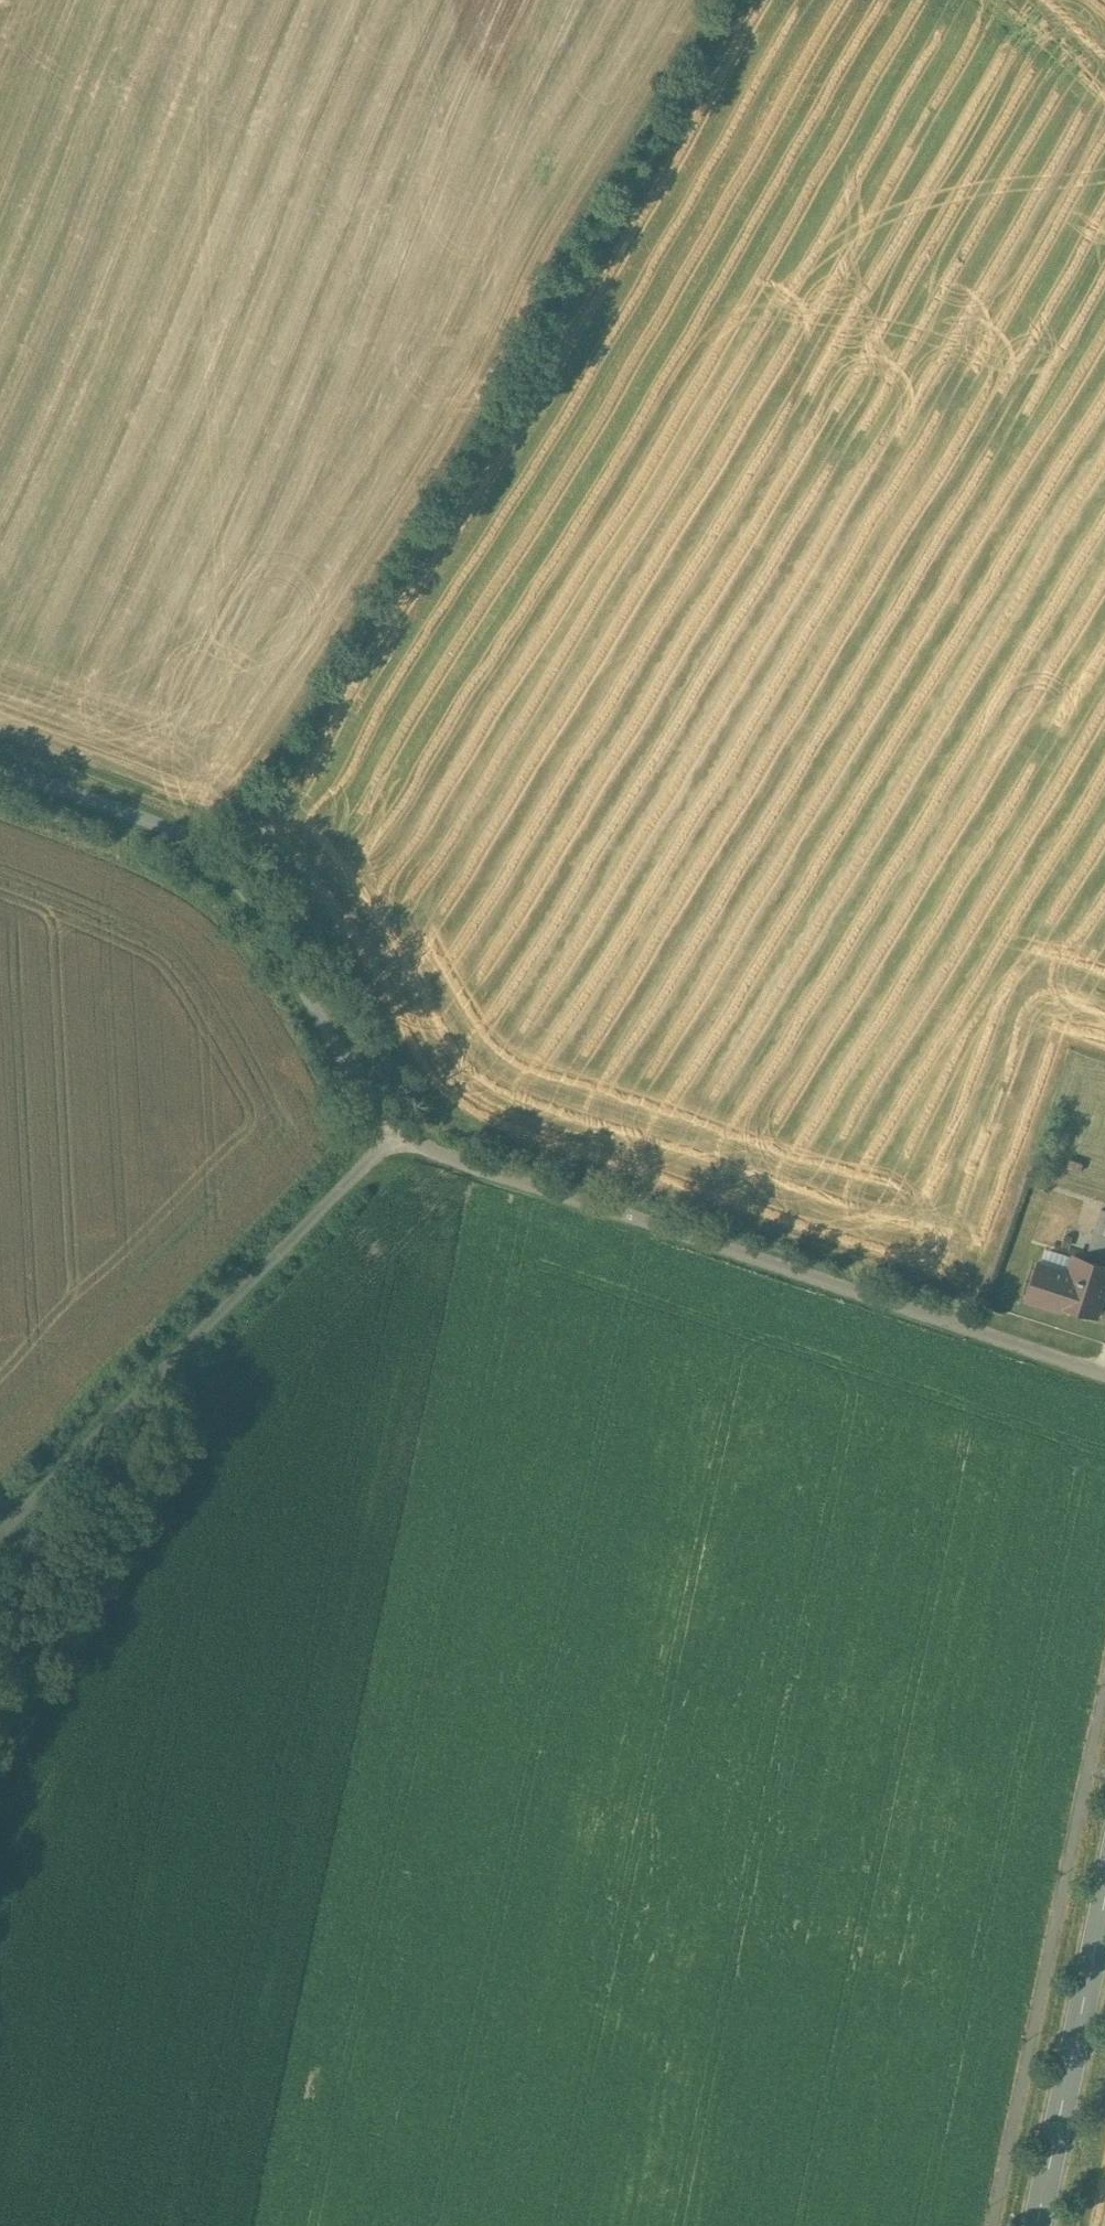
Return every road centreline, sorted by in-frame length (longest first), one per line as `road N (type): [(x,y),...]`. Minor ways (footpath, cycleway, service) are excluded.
road 1 (unclassified): [(1104,1374),(498,1171),(407,1134)]
road 2 (unclassified): [(407,1134),(345,1060),(257,898),(221,858),(169,829),(0,767)]
road 3 (unclassified): [(407,1134),(0,1525)]
road 4 (secondary): [(1104,1910),(1038,2225)]

